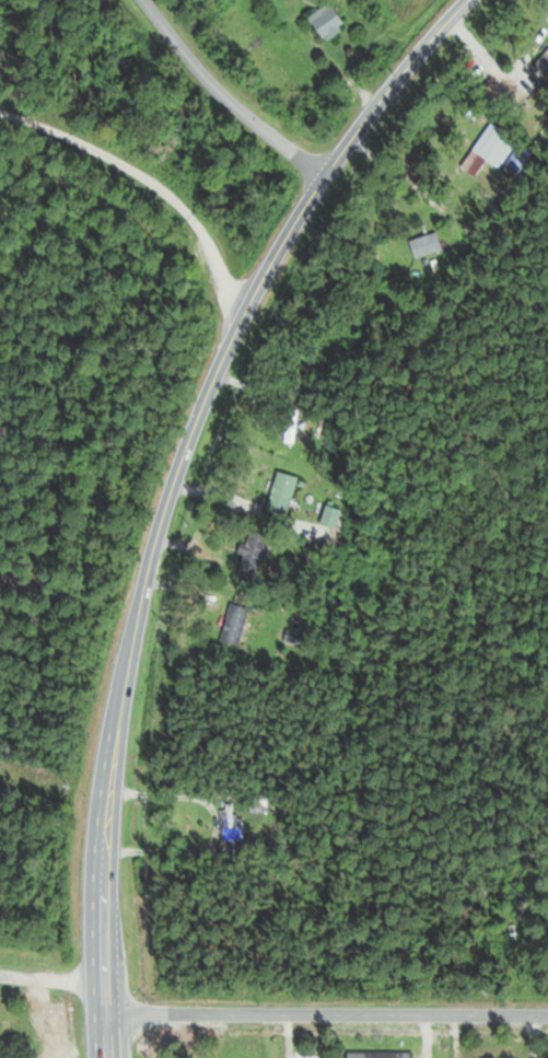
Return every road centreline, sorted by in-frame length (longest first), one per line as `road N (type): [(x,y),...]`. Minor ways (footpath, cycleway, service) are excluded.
road 1 (secondary): [(467,0),(325,175),(228,347),(163,512),(125,666),(106,812),(109,1057)]
road 2 (residential): [(547,1014),(107,1016)]
road 3 (residential): [(246,310),(226,292),(185,212),(148,181),(91,146),(0,111)]
road 4 (residential): [(325,175),(287,150),(166,0)]

